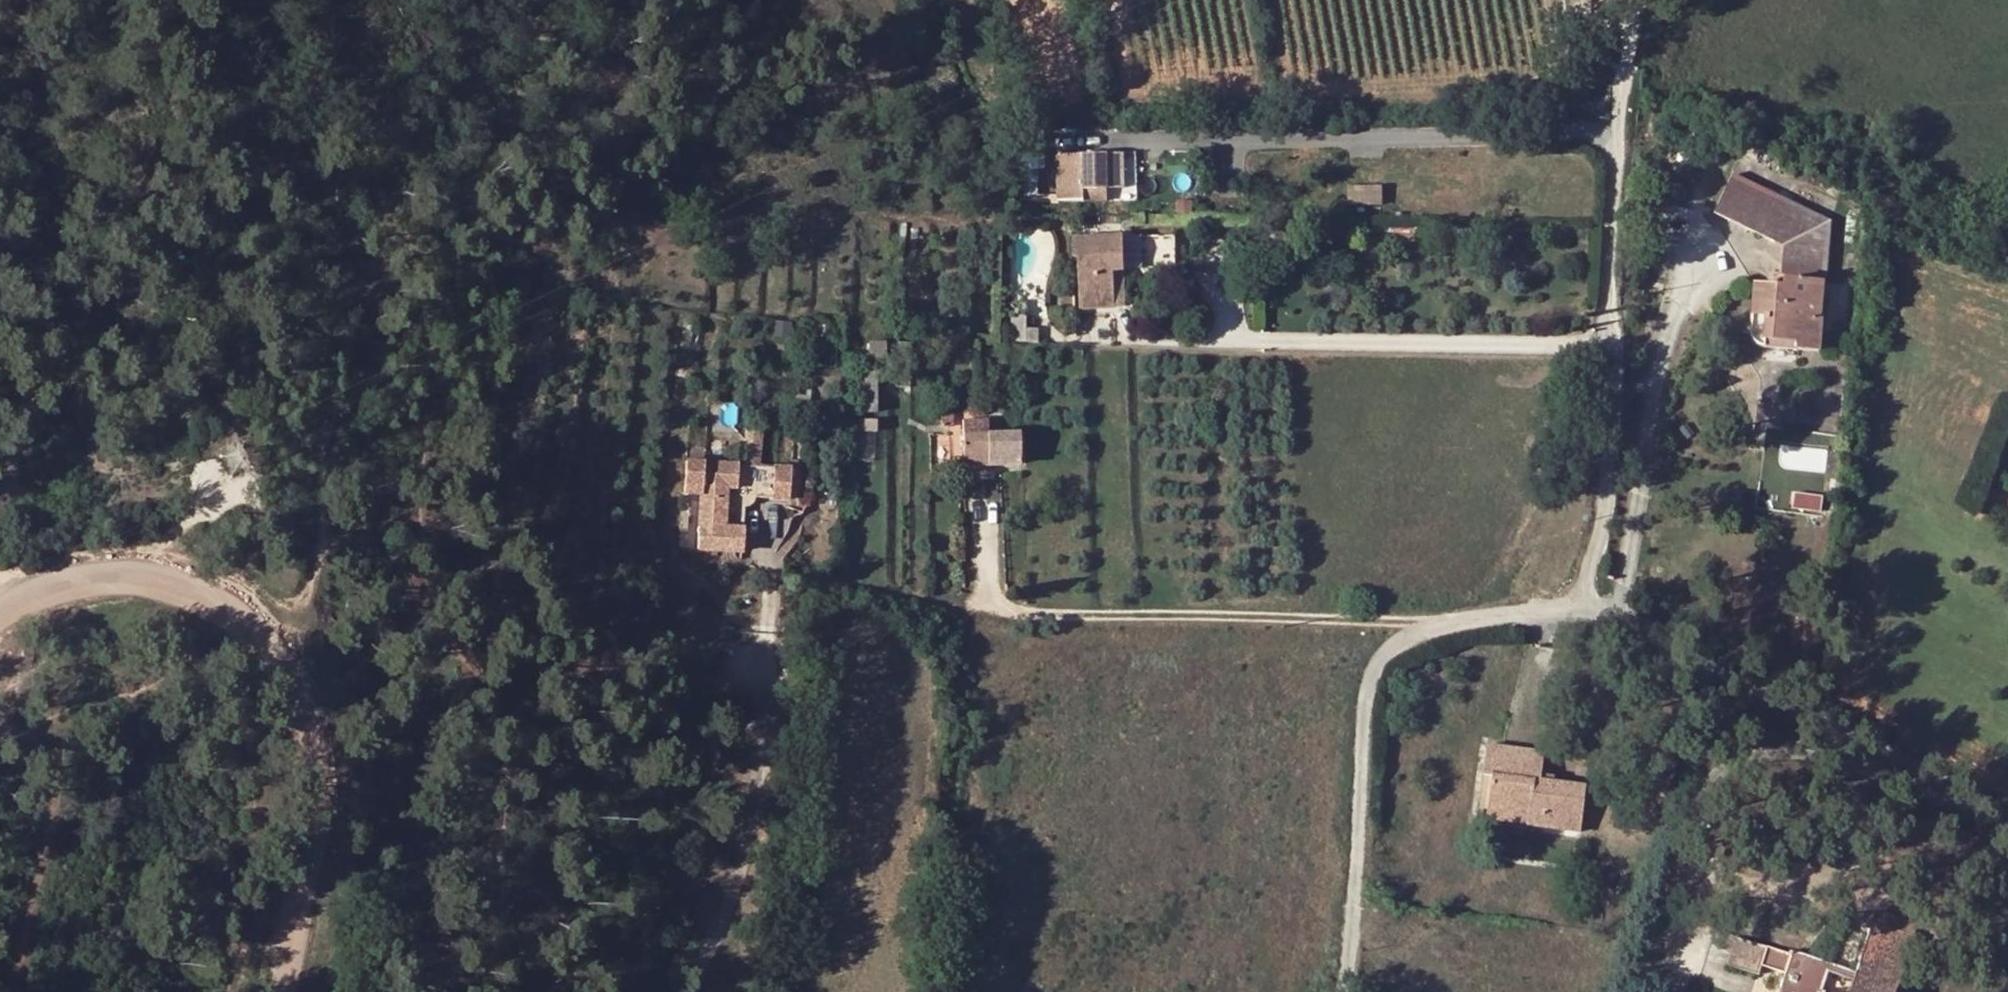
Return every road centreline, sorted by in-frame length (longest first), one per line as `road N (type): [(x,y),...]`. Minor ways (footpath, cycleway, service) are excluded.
road 1 (unclassified): [(298,991),(317,840),(312,721),(255,627),(151,582),(57,585),(0,614)]
road 2 (unclassified): [(1569,613),(1598,539),(1612,443),(1625,67)]
road 3 (unclassified): [(1343,991),(1363,692),(1386,655),(1433,627),(1569,613)]
road 4 (unclassified): [(1569,613),(1592,614),(2007,823)]
road 5 (unclassified): [(729,591),(762,708),(726,991)]

